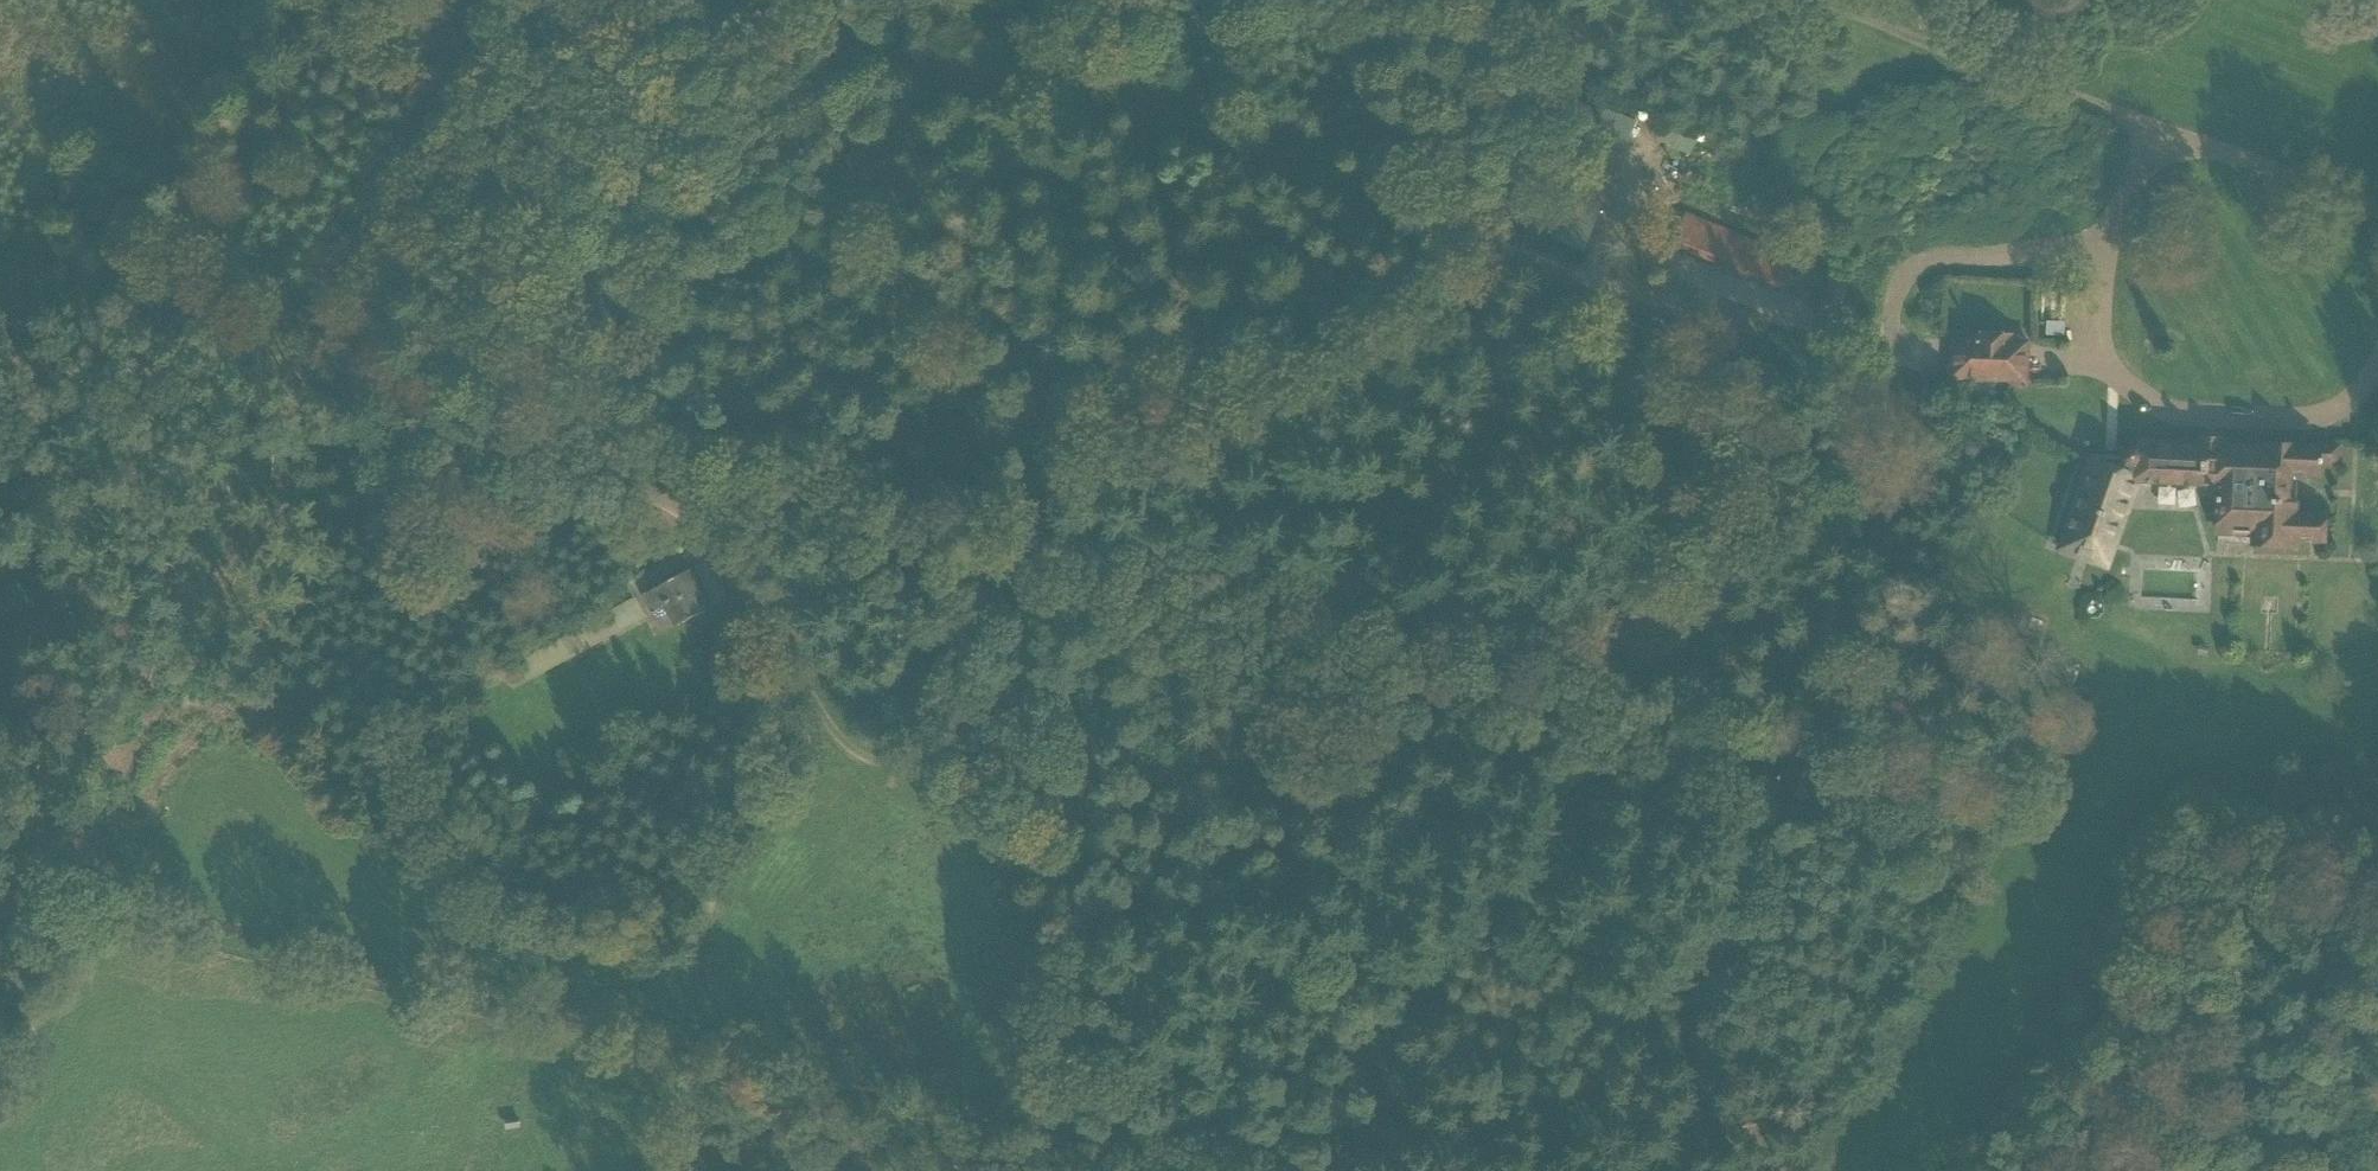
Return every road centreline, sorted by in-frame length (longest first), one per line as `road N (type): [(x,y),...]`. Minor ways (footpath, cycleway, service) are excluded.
road 1 (unclassified): [(525,21),(700,40),(803,41),(1090,84),(1731,334),(1781,320),(1893,350)]
road 2 (unclassified): [(683,512),(1971,832)]
road 3 (unclassified): [(0,857),(1047,1119)]
road 4 (unclassified): [(683,512),(709,530),(857,753),(964,793),(1013,820),(1036,846),(1055,882),(1057,919),(1027,990),(1016,1054),(1047,1119)]
road 5 (unclassified): [(2105,250),(2099,342),(2113,372),(2176,413),(2317,420),(2347,405),(2377,364)]
road 6 (unclassified): [(294,375),(525,21)]
road 7 (unclassified): [(2160,132),(1821,0)]
road 8 (unclassified): [(389,401),(465,428),(542,470),(683,512)]
road 9 (unclassified): [(294,375),(0,295)]
road 10 (unclassified): [(2105,250),(1931,258),(1894,293),(1893,350)]
road 11 (unclassified): [(2119,870),(2377,937)]
road 12 (unclassified): [(2377,212),(2160,132)]
road 13 (unclassified): [(1047,1119),(1249,1170)]
road 14 (unclassified): [(2160,132),(2107,230),(2105,250)]

